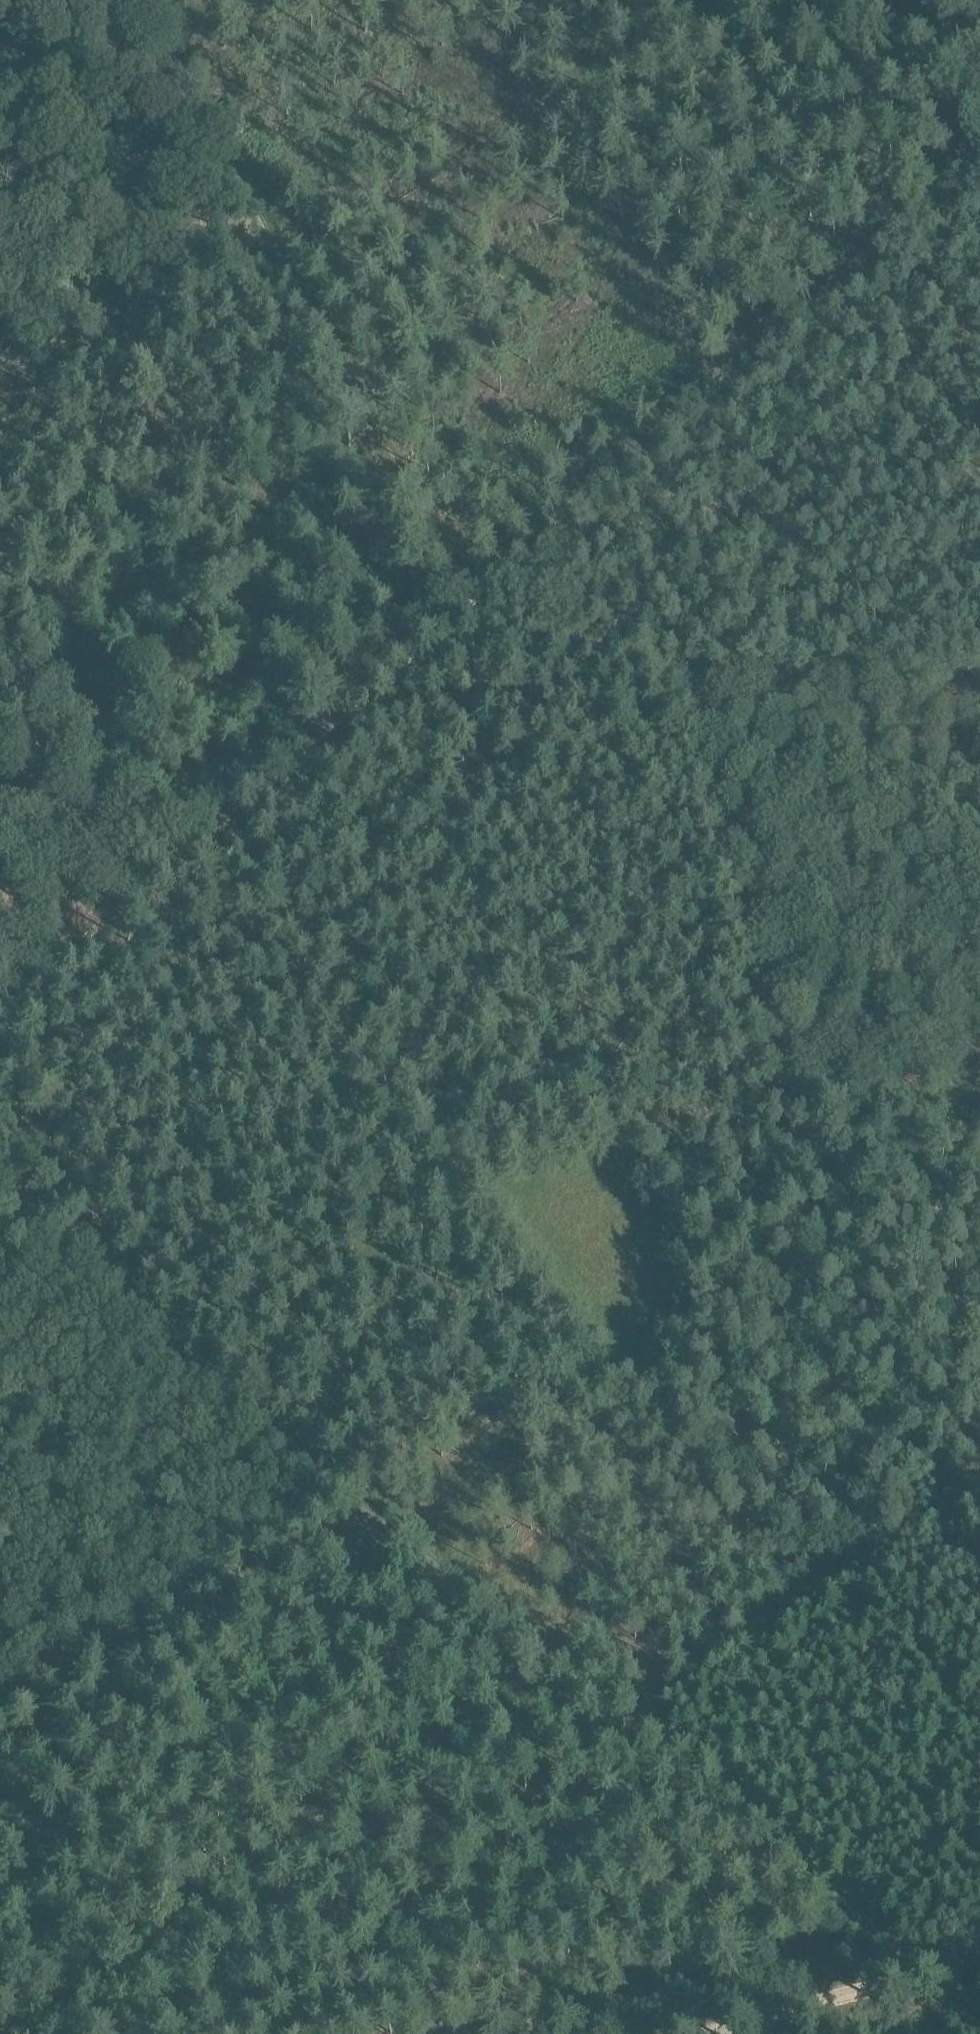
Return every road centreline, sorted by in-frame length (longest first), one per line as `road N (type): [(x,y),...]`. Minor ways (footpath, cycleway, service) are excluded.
road 1 (track): [(979,163),(0,1002)]
road 2 (track): [(125,0),(472,598)]
road 3 (track): [(675,2033),(979,1954)]

